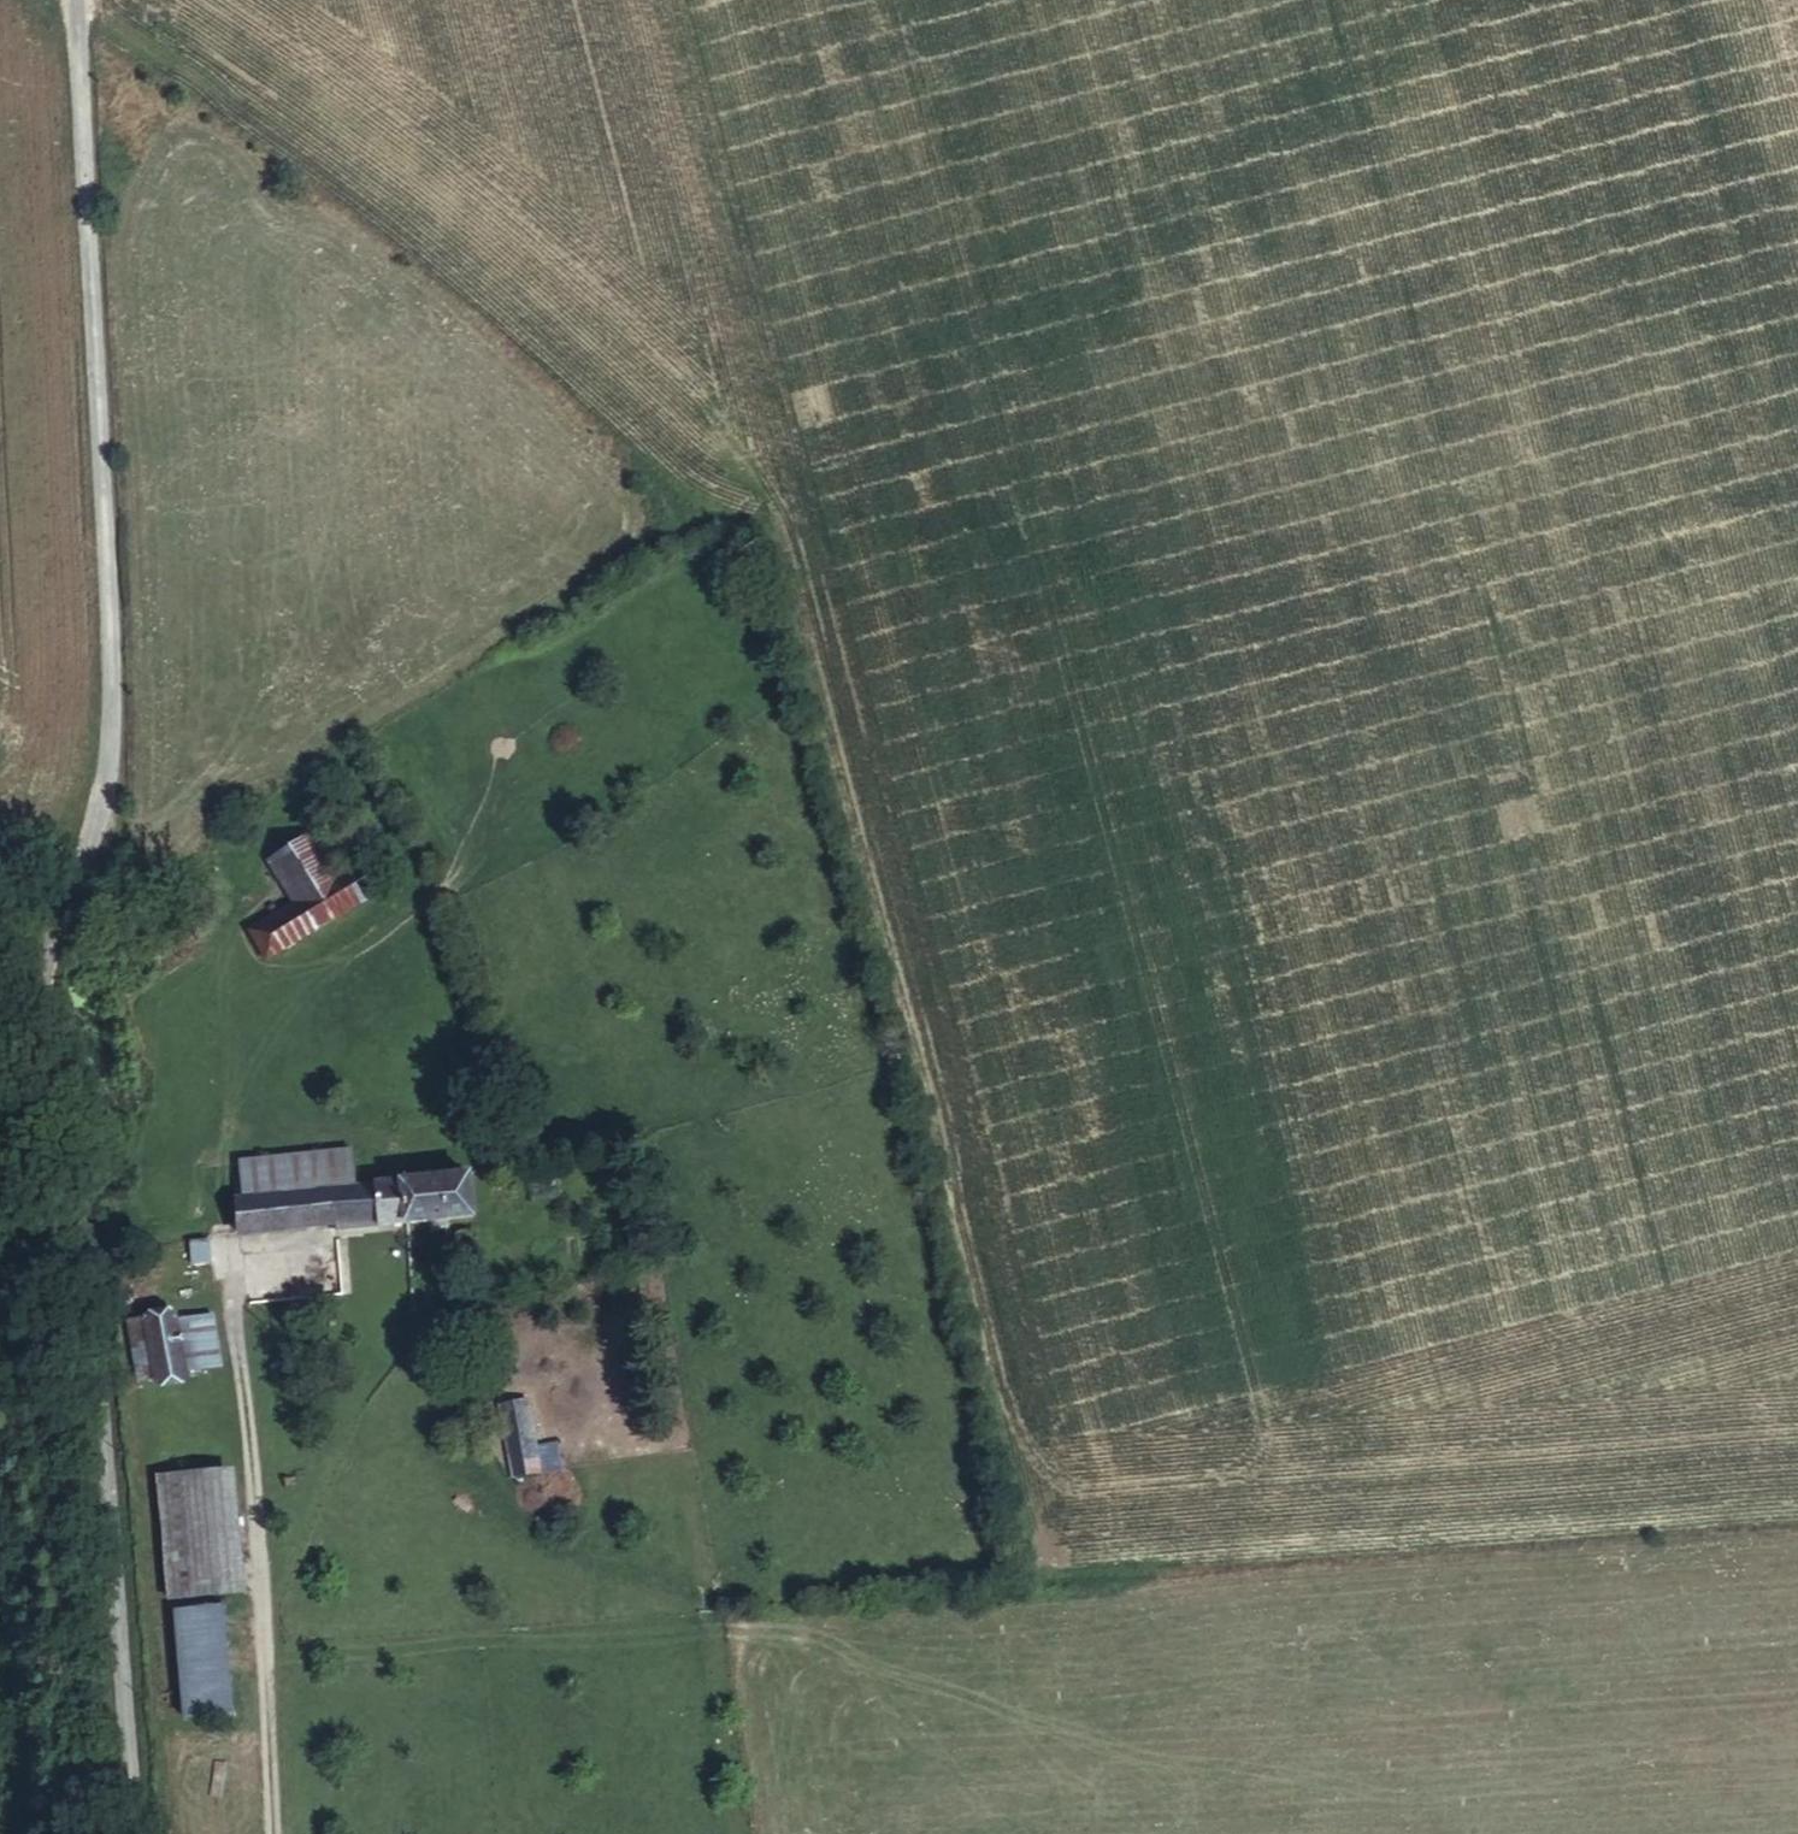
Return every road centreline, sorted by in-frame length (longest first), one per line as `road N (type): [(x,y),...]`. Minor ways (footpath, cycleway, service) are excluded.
road 1 (unclassified): [(159,1833),(108,1191),(96,954),(98,749),(64,0)]

